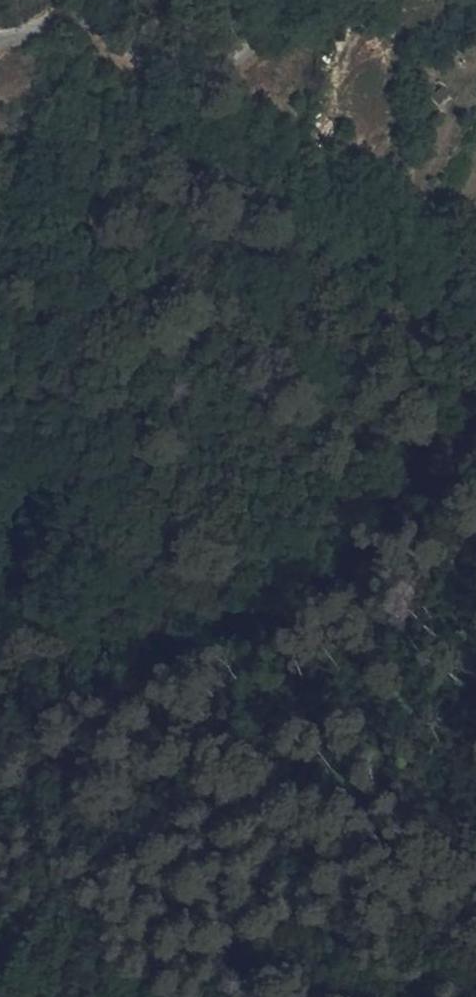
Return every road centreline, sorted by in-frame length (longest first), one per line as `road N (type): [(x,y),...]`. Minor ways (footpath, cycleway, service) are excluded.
road 1 (residential): [(0,38),(50,25),(101,25),(137,78),(160,78),(208,36),(354,0)]

